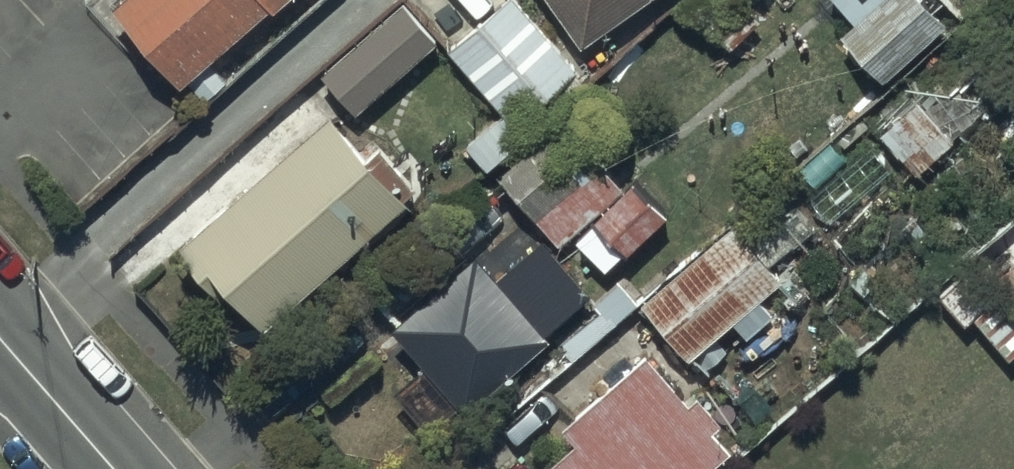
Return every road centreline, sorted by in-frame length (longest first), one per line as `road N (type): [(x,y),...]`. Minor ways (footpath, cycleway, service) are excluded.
road 1 (secondary): [(0,333),(117,468)]

